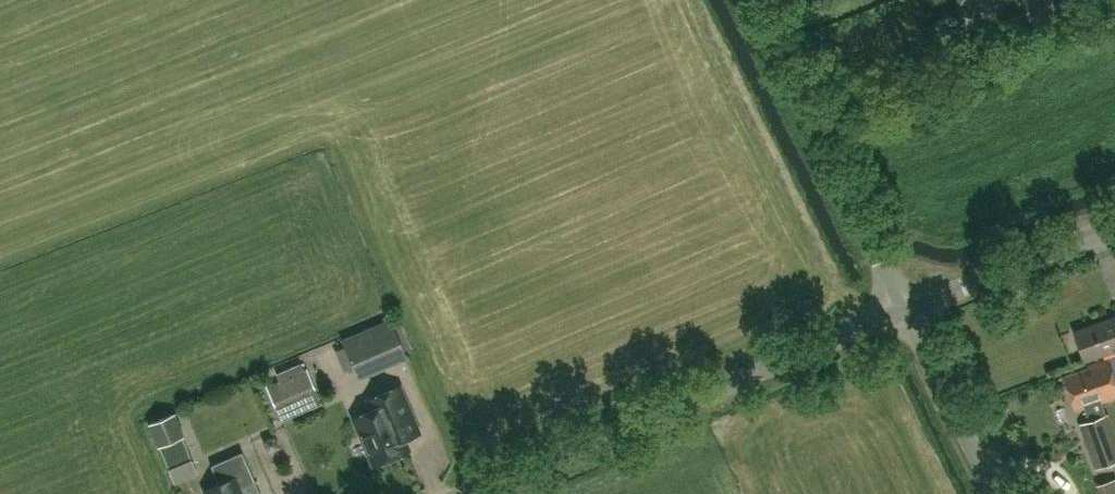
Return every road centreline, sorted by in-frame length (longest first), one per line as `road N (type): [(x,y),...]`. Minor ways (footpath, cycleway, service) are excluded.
road 1 (unclassified): [(465,493),(905,310)]
road 2 (unclassified): [(905,310),(751,0)]
road 3 (unclassified): [(905,310),(1114,226)]
road 4 (unclassified): [(994,493),(905,310)]

